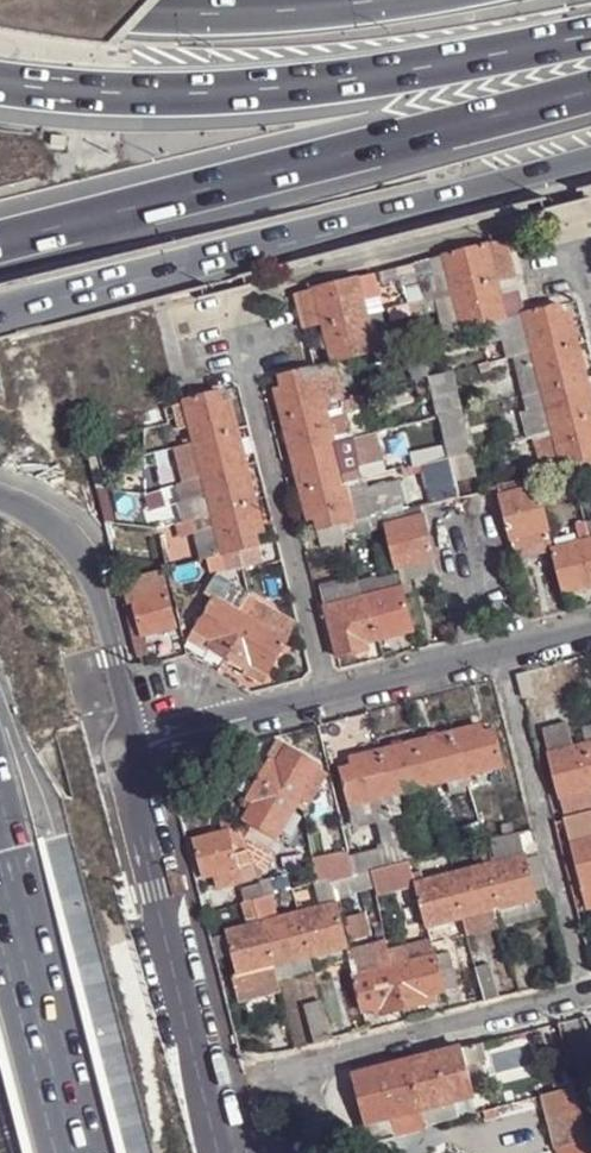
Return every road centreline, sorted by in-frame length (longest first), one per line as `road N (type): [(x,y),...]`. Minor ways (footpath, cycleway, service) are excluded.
road 1 (residential): [(332,697),(223,302),(571,213)]
road 2 (motorway): [(0,231),(590,77)]
road 3 (motorway): [(4,308),(590,162)]
road 4 (motorway): [(0,69),(151,90),(410,77),(590,43)]
road 5 (residential): [(227,1152),(155,892),(131,775),(138,744)]
road 6 (residential): [(502,654),(586,994)]
road 7 (secondary): [(74,1152),(0,850)]
road 8 (residential): [(285,1066),(586,994)]
road 9 (residential): [(138,744),(87,566),(58,528),(0,497)]
road 10 (motorway): [(366,0),(305,7),(148,0)]
road 11 (residential): [(138,744),(332,697)]
road 12 (motorway): [(189,0),(0,51)]
road 13 (residential): [(332,697),(502,654)]
road 14 (residential): [(363,1152),(308,1113),(285,1066)]

